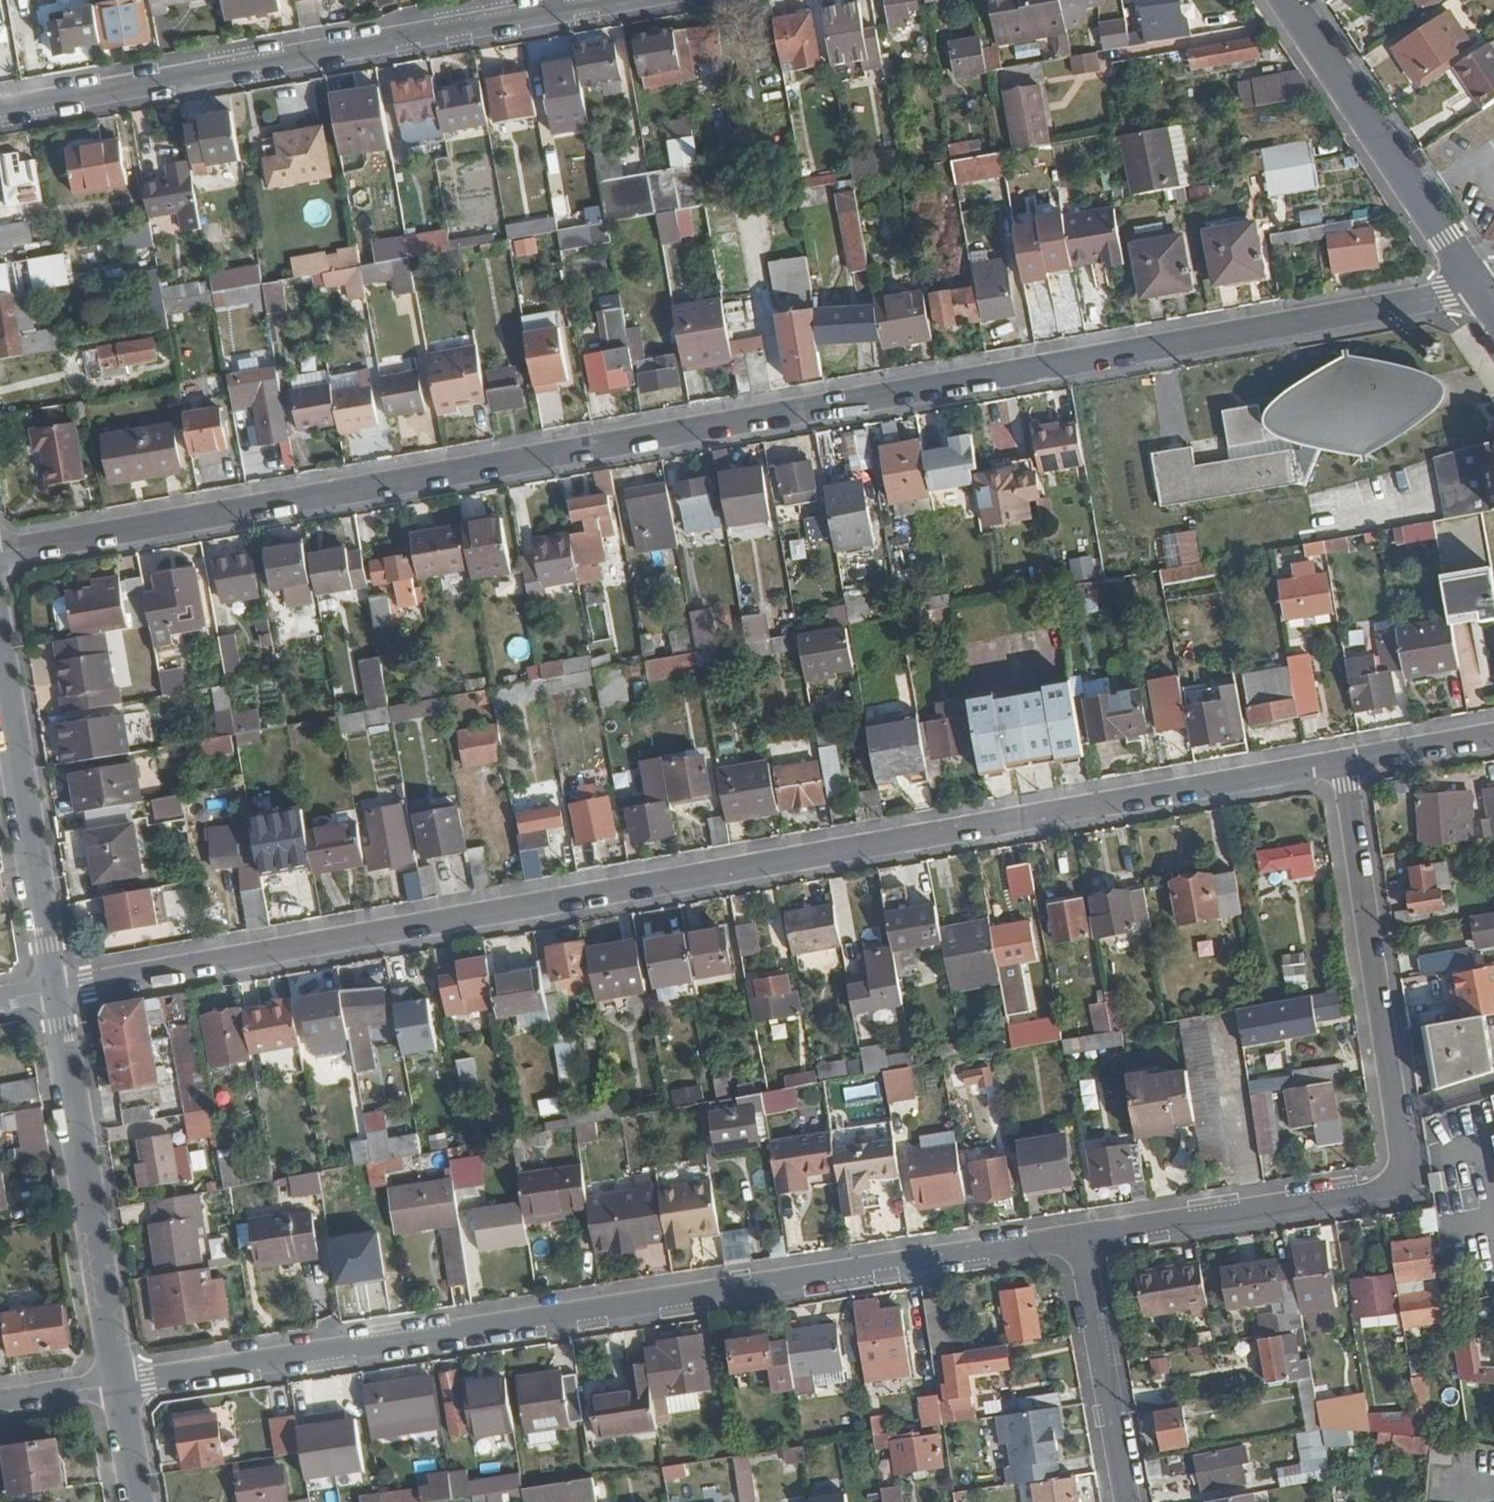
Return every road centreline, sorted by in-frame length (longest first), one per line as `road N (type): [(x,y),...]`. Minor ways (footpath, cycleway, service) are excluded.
road 1 (residential): [(1478,290),(0,556)]
road 2 (residential): [(1344,761),(55,997)]
road 3 (residential): [(119,1384),(1077,1240)]
road 4 (residential): [(1077,1240),(1411,1188),(1344,761)]
road 5 (residential): [(0,114),(637,0)]
road 6 (tertiary): [(119,1384),(55,997)]
road 7 (tertiary): [(55,997),(0,643)]
road 8 (tertiary): [(1282,0),(1478,290)]
road 9 (residential): [(1077,1240),(1127,1501)]
road 10 (residential): [(1493,735),(1344,761)]
road 11 (residential): [(0,1402),(119,1384)]

